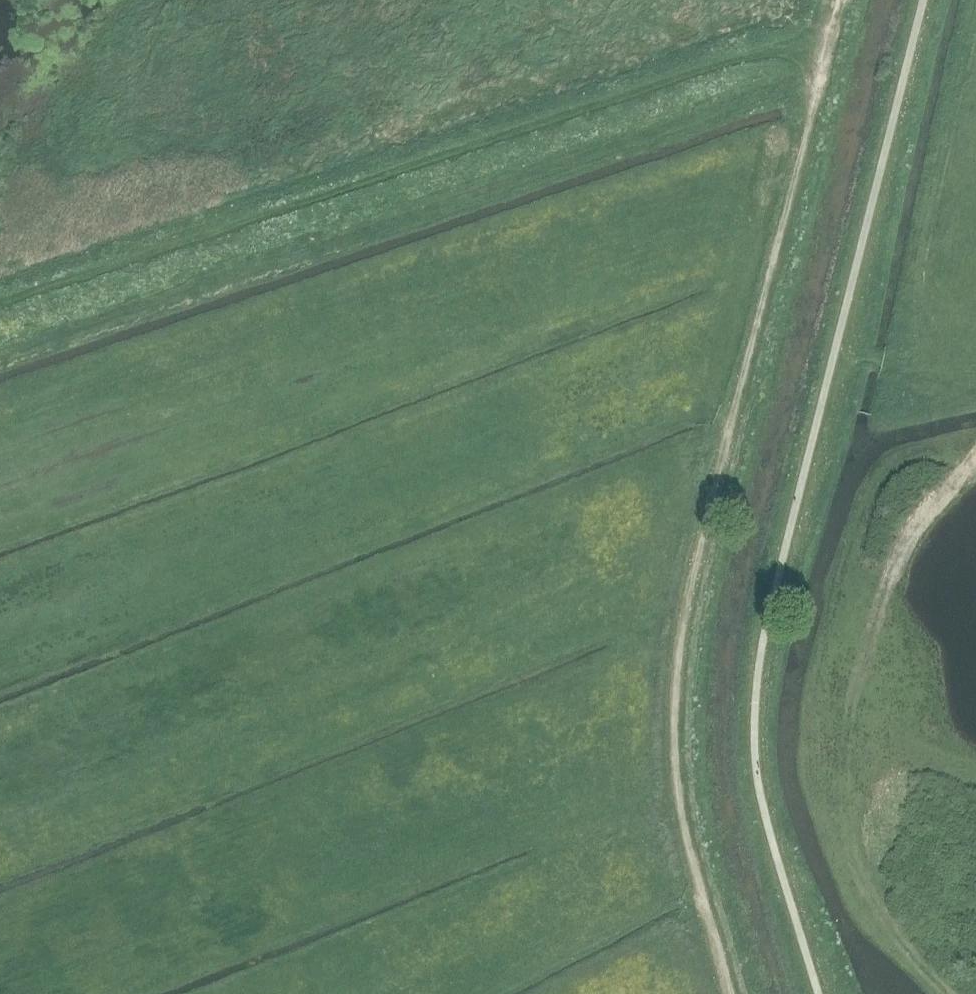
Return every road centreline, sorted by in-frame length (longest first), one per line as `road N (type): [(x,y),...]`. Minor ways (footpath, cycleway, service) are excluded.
road 1 (track): [(729,993),(668,786),(671,656),(824,68)]

